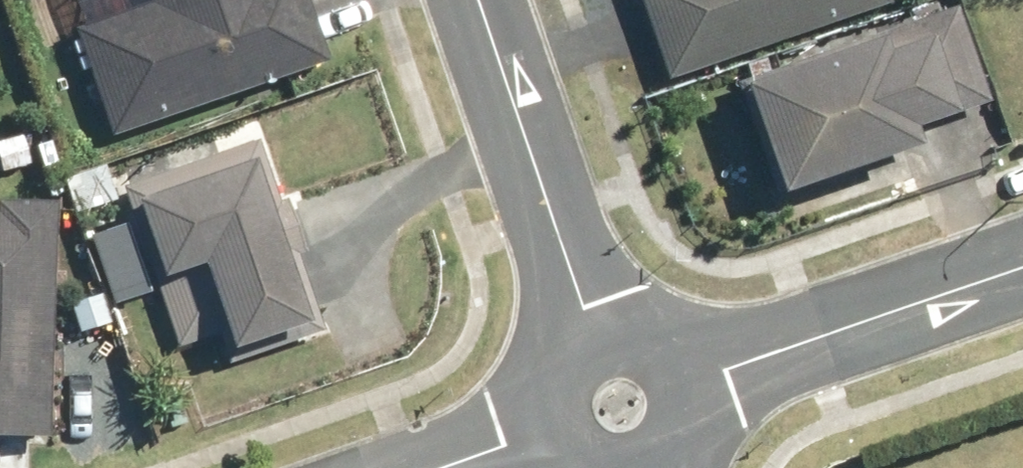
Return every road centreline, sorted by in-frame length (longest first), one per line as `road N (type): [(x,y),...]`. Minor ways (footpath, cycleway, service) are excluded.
road 1 (residential): [(595,350),(474,0)]
road 2 (residential): [(676,386),(1022,265)]

